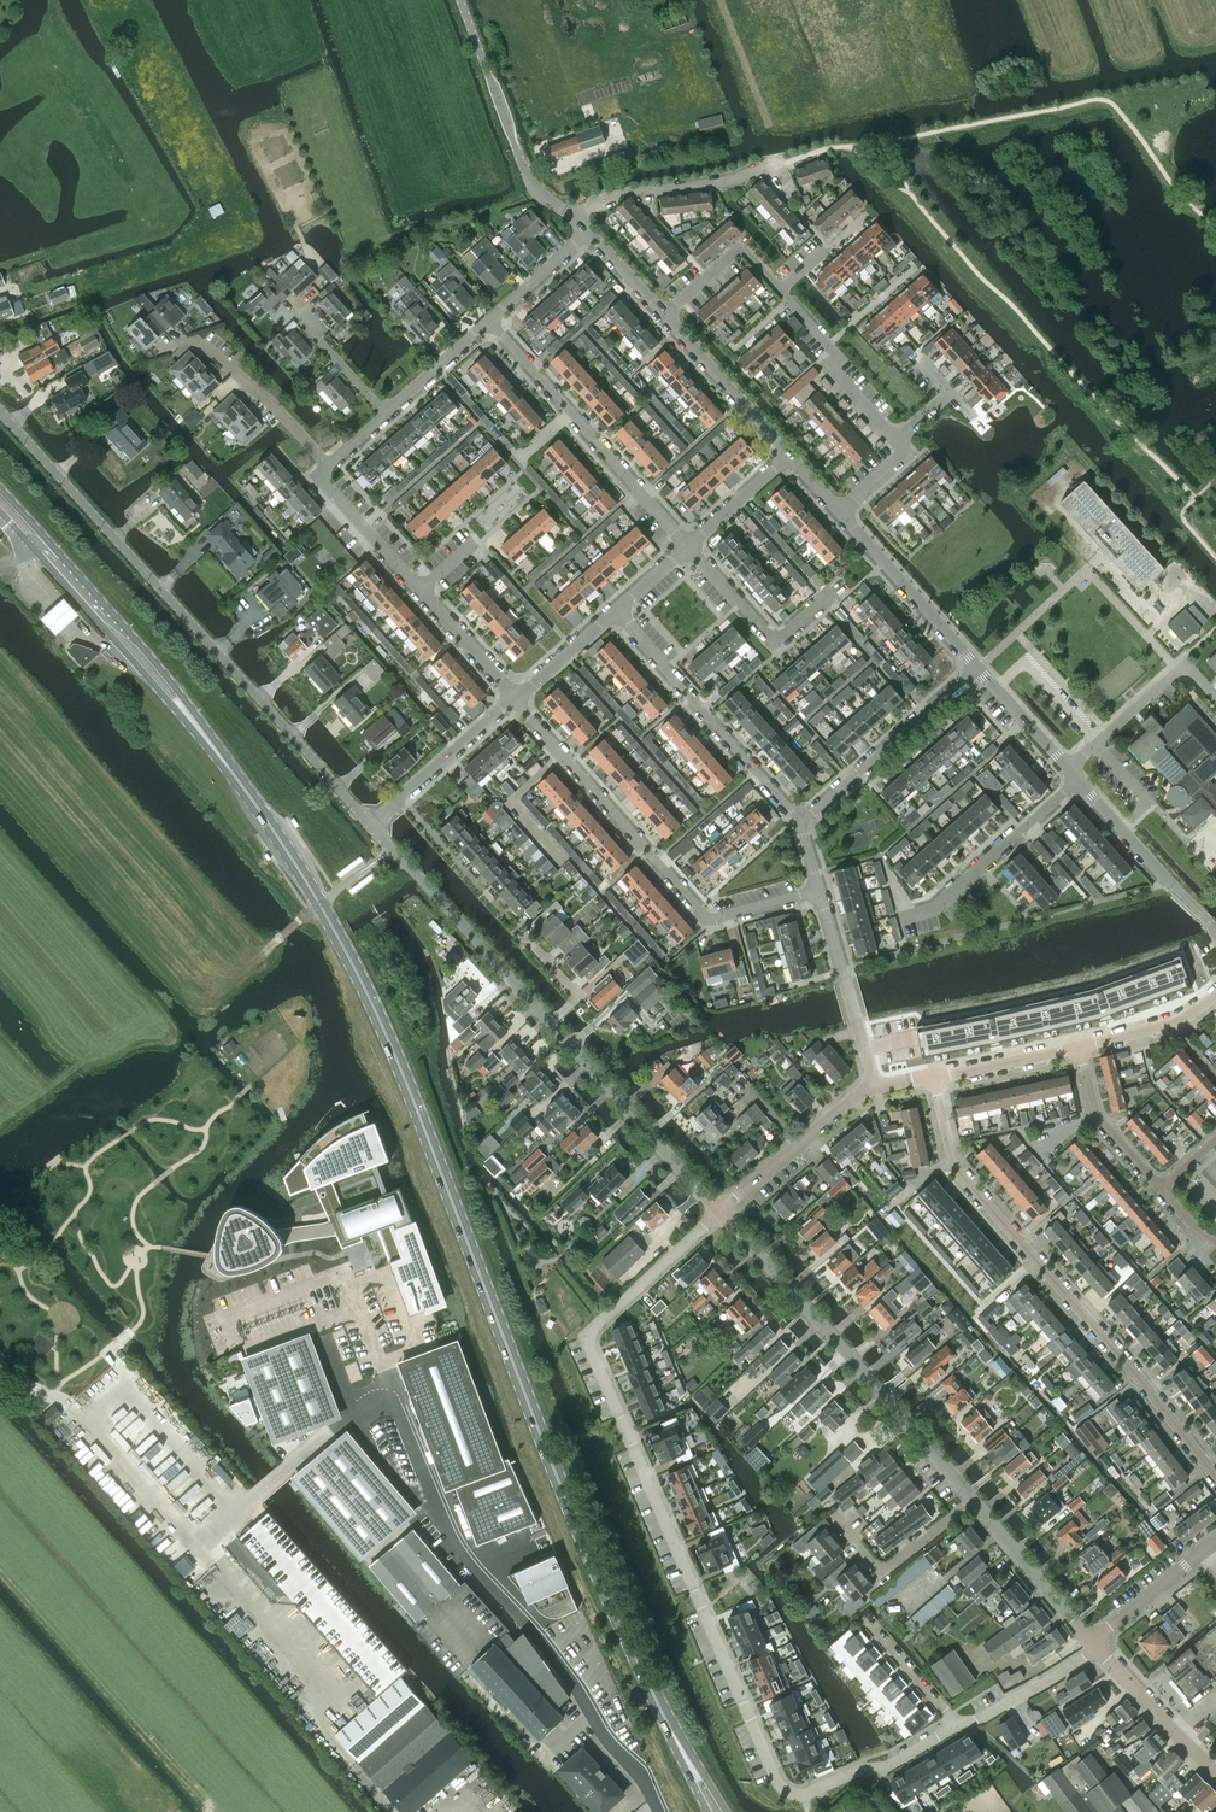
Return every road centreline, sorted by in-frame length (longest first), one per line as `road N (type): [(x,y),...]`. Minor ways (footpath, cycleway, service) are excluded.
road 1 (primary): [(722,1811),(603,1583),(396,1058),(320,905),(230,768),(0,503)]
road 2 (residential): [(719,1213),(590,1333),(699,1614),(779,1783),(805,1790),(866,1765),(887,1768),(956,1726)]
road 3 (unclassified): [(660,1811),(533,1627),(465,1556),(439,1513),(364,1317)]
road 4 (unclassified): [(0,410),(370,827)]
road 5 (residential): [(719,1213),(370,827)]
road 6 (residential): [(935,1077),(949,1156),(1215,1478)]
road 7 (residential): [(819,890),(712,916),(516,698)]
road 8 (residential): [(972,1502),(719,1213)]
road 9 (track): [(211,1811),(0,1567)]
road 10 (residential): [(688,543),(489,321)]
road 11 (residential): [(800,823),(612,612)]
road 12 (tertiary): [(569,217),(536,195),(459,0)]
road 13 (residential): [(978,668),(800,823)]
road 14 (residential): [(901,918),(935,908),(1078,781)]
road 15 (residential): [(569,217),(626,191),(782,165)]
road 16 (tertiary): [(978,668),(842,512)]
road 17 (residential): [(834,592),(775,640),(688,543)]
road 18 (tertiary): [(1215,931),(1078,781)]
road 19 (residential): [(874,1085),(819,890)]
road 20 (residential): [(719,1213),(874,1085)]
road 21 (residential): [(1215,698),(1185,664),(1071,770)]
road 22 (residential): [(896,443),(830,369),(829,346),(779,292)]
road 23 (residential): [(370,827),(516,698)]
road 24 (residential): [(834,1515),(883,1573),(972,1502)]
road 25 (tertiary): [(788,455),(666,316)]
road 26 (residential): [(327,465),(193,338)]
road 27 (residential): [(1090,1641),(972,1502)]
road 28 (residential): [(1215,1774),(1099,1651)]
road 29 (residential): [(422,592),(325,483),(327,465)]
road 30 (residential): [(956,1726),(1099,1651)]
road 31 (residential): [(1090,1641),(1215,1542)]
road 32 (residential): [(1079,1050),(1172,1024),(1215,998)]
road 33 (residential): [(935,1077),(1079,1050)]
road 34 (residential): [(516,698),(422,592)]
road 35 (residential): [(386,413),(489,321)]
road 36 (tertiary): [(1071,770),(978,668)]
road 37 (residential): [(867,1621),(956,1726)]
road 38 (residential): [(489,321),(589,233)]
road 39 (residential): [(688,543),(788,455)]
road 40 (residential): [(386,413),(298,314)]
road 41 (residential): [(516,698),(612,612)]

